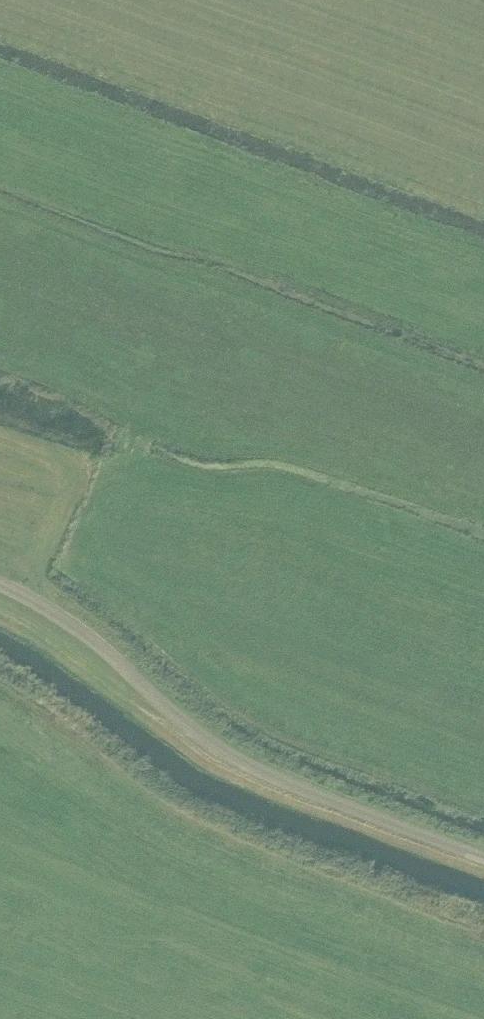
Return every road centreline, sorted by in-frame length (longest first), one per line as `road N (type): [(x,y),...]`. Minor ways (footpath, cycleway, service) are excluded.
road 1 (unclassified): [(483,861),(280,787),(205,743),(97,645),(0,586)]

